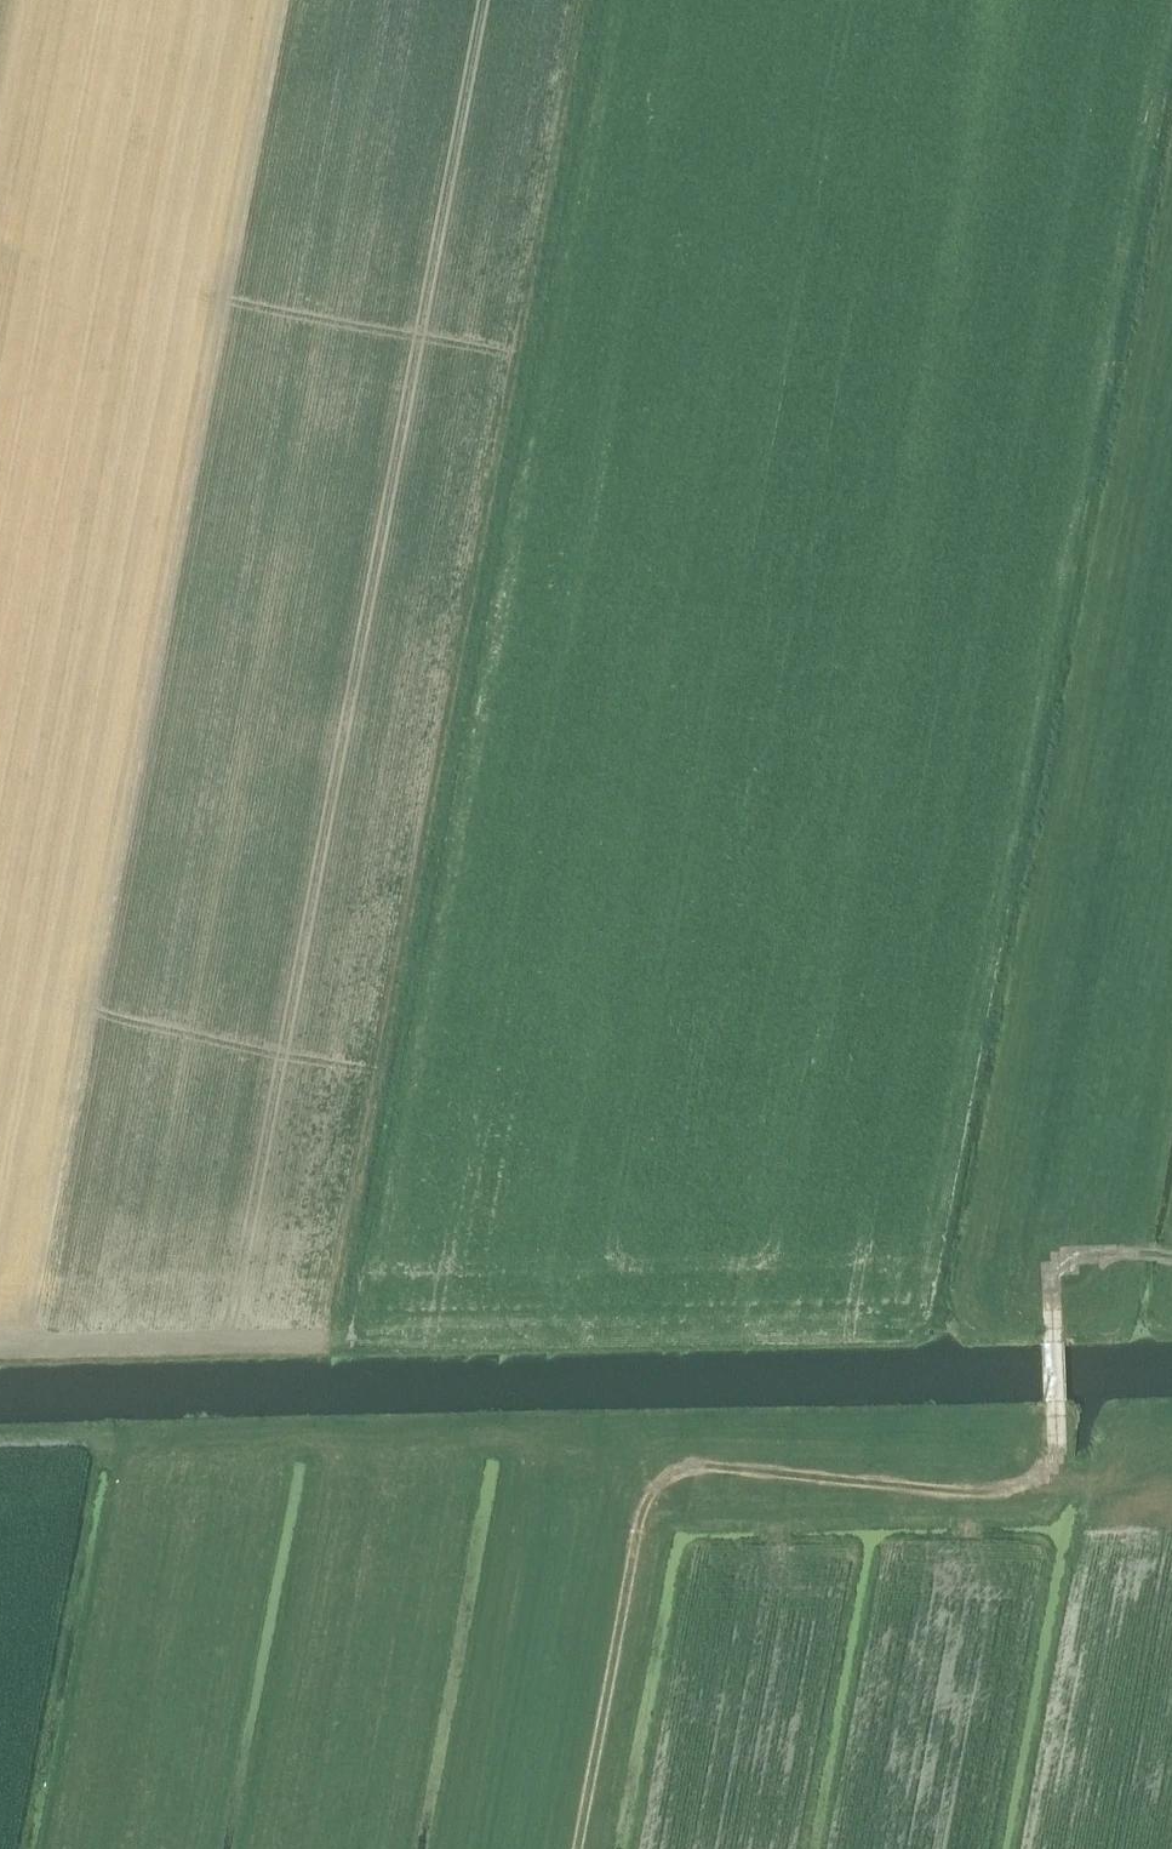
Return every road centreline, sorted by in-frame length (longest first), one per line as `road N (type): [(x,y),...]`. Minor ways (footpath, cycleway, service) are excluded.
road 1 (track): [(577,1848),(638,1530),(662,1481),(676,1469),(708,1466),(975,1491),(1039,1477),(1056,1455),(1053,1276),(1077,1257),(1171,1257)]

